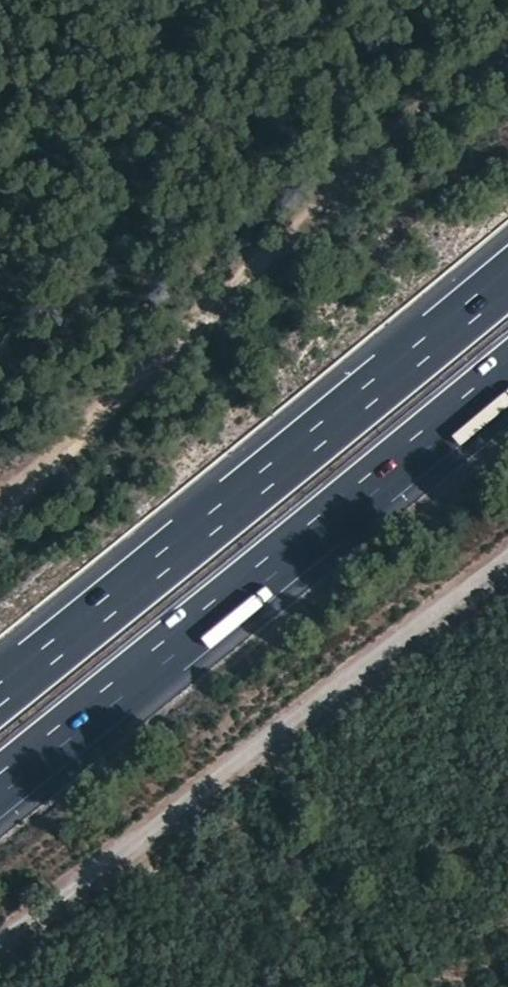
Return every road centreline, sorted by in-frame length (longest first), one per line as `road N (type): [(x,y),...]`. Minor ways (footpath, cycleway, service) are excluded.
road 1 (track): [(0,490),(299,217),(507,41)]
road 2 (motorway): [(507,276),(0,688)]
road 3 (motorway): [(0,781),(507,373)]
road 4 (track): [(0,936),(507,546)]

